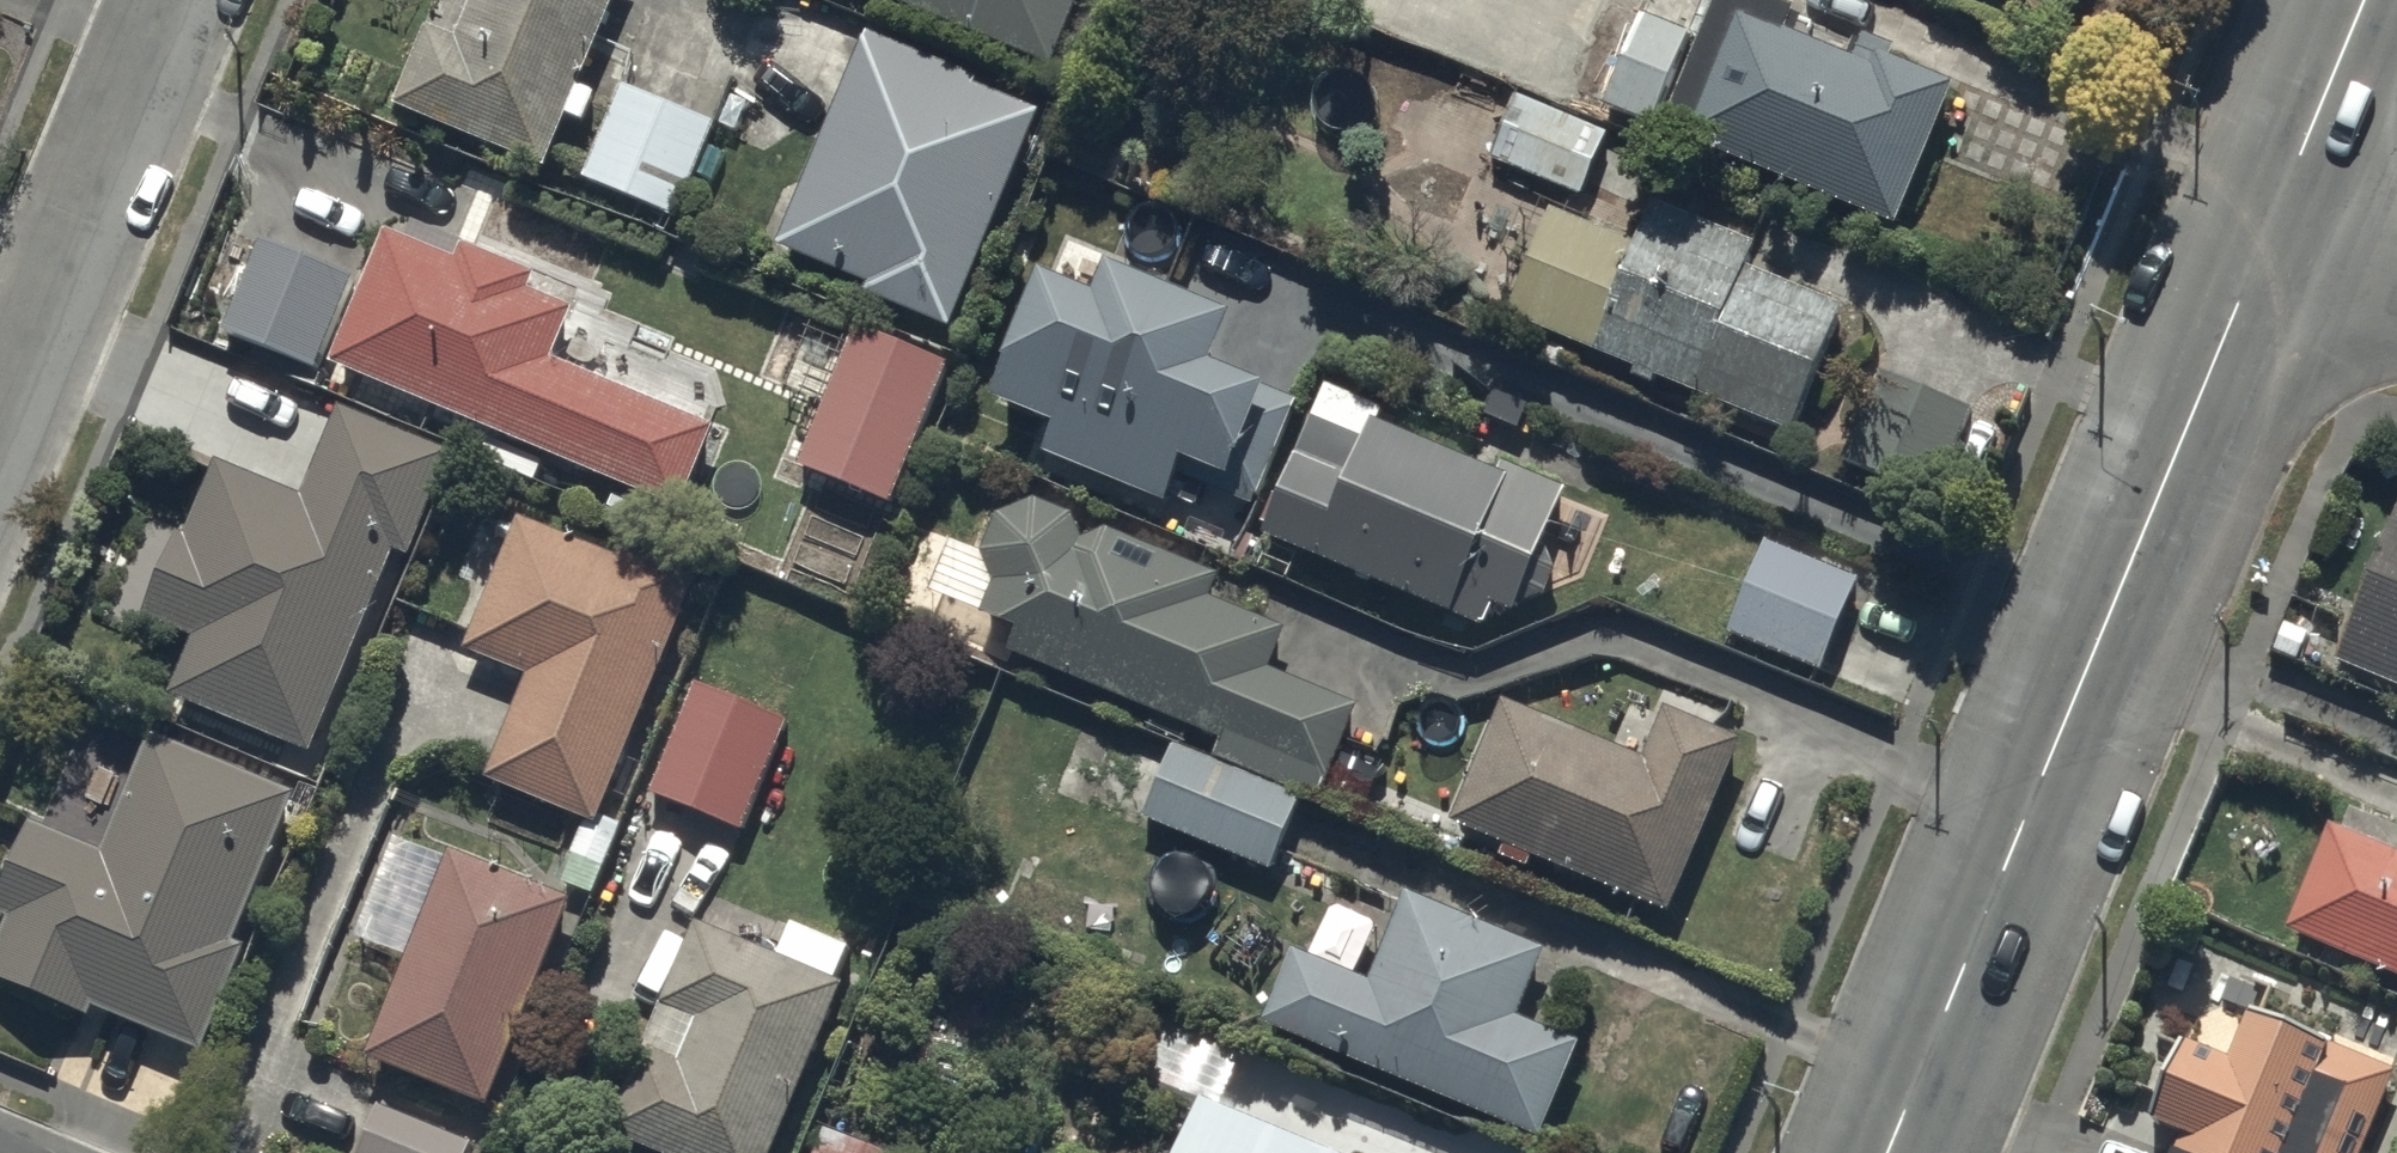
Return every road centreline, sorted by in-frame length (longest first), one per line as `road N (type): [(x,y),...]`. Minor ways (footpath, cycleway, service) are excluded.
road 1 (tertiary): [(1887,1152),(2271,225)]
road 2 (residential): [(0,430),(178,0)]
road 3 (tertiary): [(2271,225),(2364,0)]
road 4 (residential): [(2271,225),(2396,278)]

